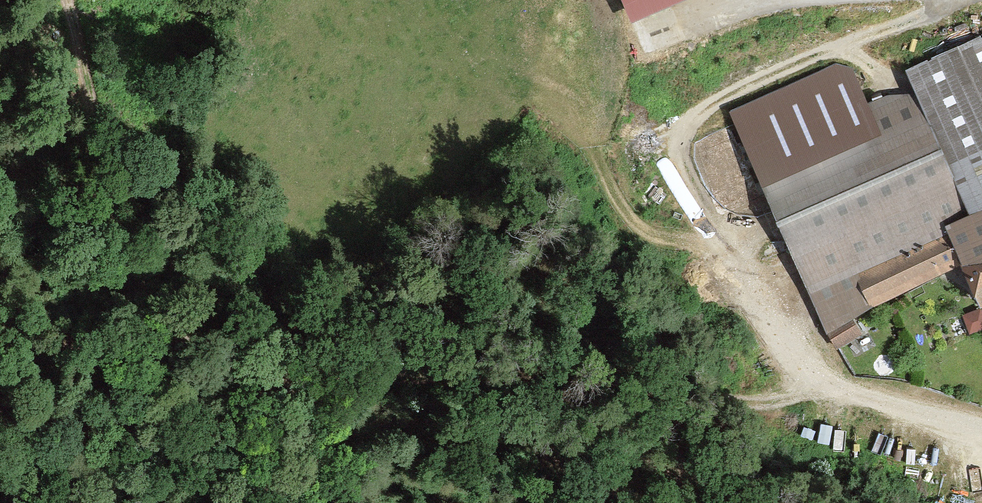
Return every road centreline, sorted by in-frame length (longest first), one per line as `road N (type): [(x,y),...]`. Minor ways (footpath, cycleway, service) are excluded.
road 1 (track): [(958,0),(713,102),(683,132),(672,159),(677,192),(833,392)]
road 2 (track): [(833,392),(723,405),(551,367),(363,377),(275,358)]
road 3 (track): [(70,0),(105,159),(122,197),(275,358)]
road 4 (track): [(302,502),(311,445),(305,408),(275,358),(196,349),(133,386)]
road 5 (track): [(0,464),(133,386)]
road 6 (track): [(981,421),(833,392)]

